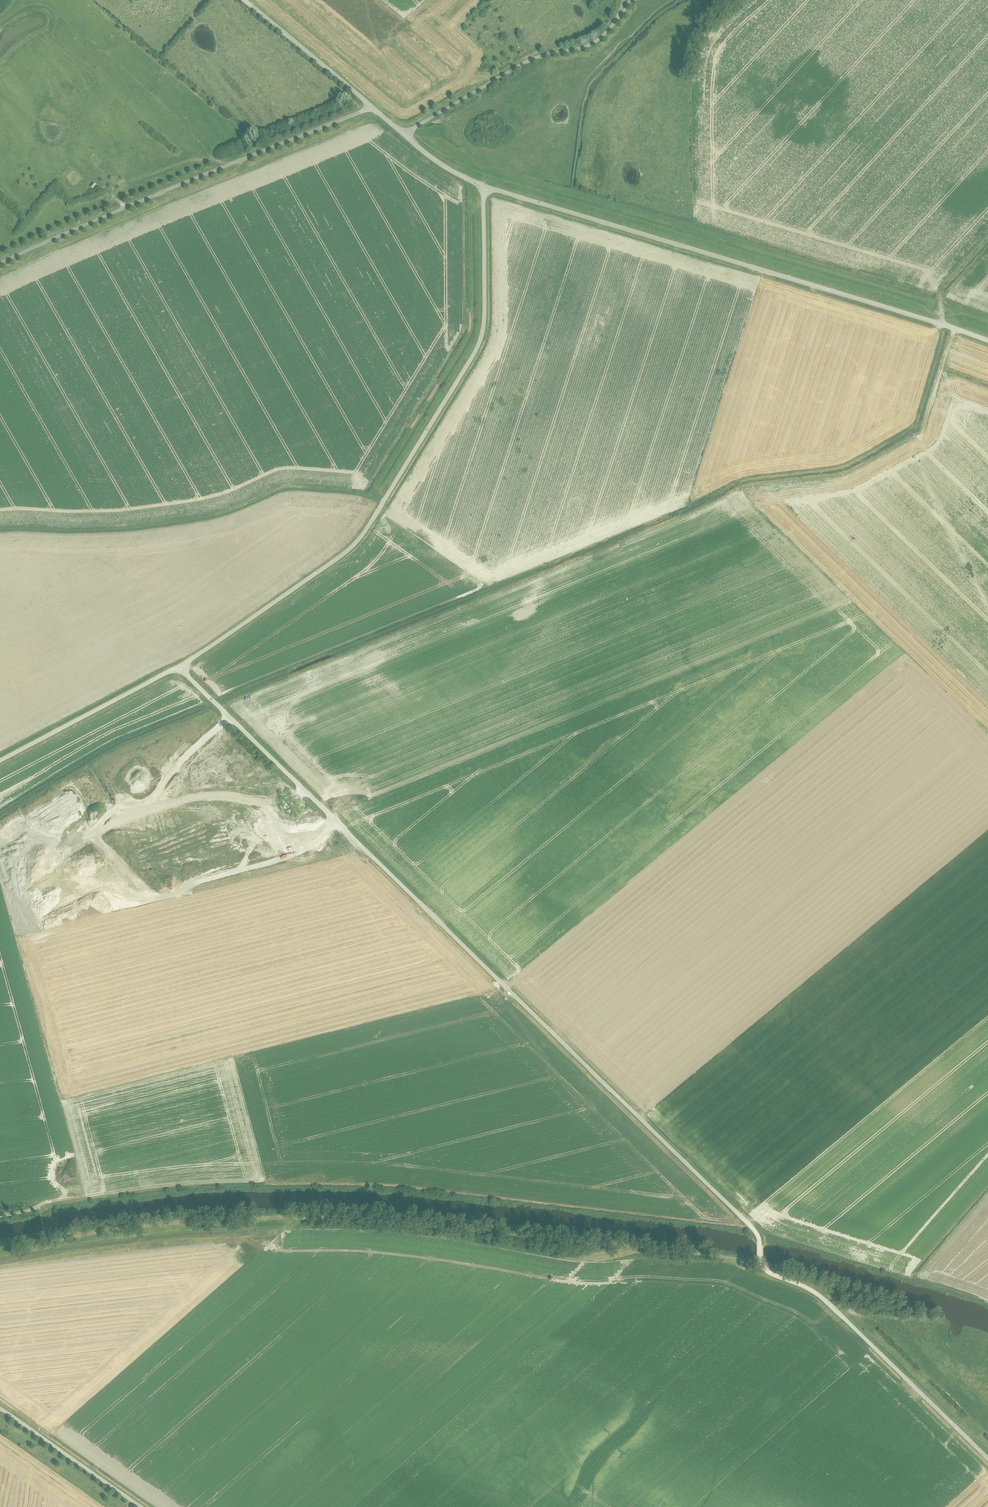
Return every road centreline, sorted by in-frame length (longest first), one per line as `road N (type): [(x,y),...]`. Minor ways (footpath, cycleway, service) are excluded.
road 1 (unclassified): [(987,1459),(816,1293),(767,1271),(749,1225),(178,667)]
road 2 (track): [(44,1237),(211,1220),(366,1219),(761,1264)]
road 3 (unclassified): [(178,667),(345,553),(366,530),(481,337),(486,187)]
road 4 (unclassified): [(987,341),(486,187)]
road 5 (unclassified): [(0,262),(372,107)]
road 6 (unclassified): [(404,135),(530,60),(591,44),(628,5)]
road 7 (unclassified): [(0,760),(178,667)]
road 8 (unclassified): [(141,1506),(0,1409)]
road 9 (unclassified): [(372,107),(245,0)]

